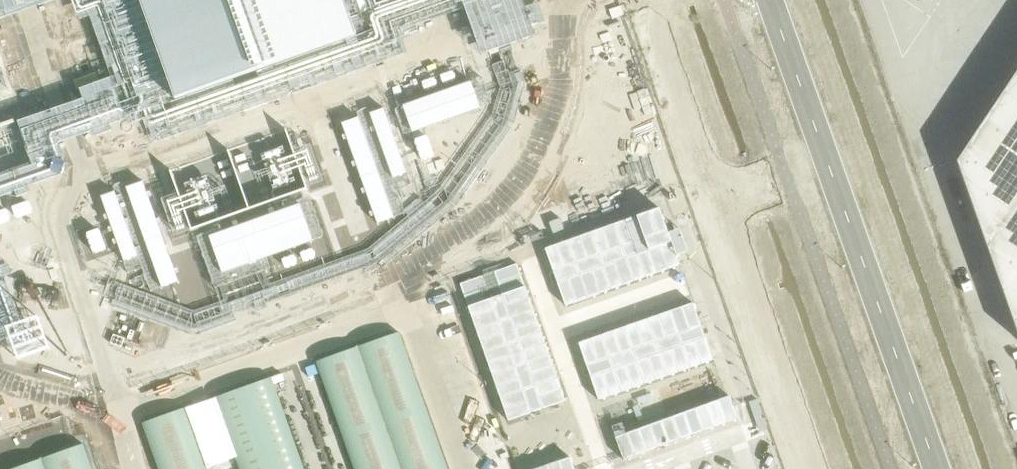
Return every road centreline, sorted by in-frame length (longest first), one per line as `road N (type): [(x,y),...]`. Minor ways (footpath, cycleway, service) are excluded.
road 1 (tertiary): [(770,0),(936,468)]

